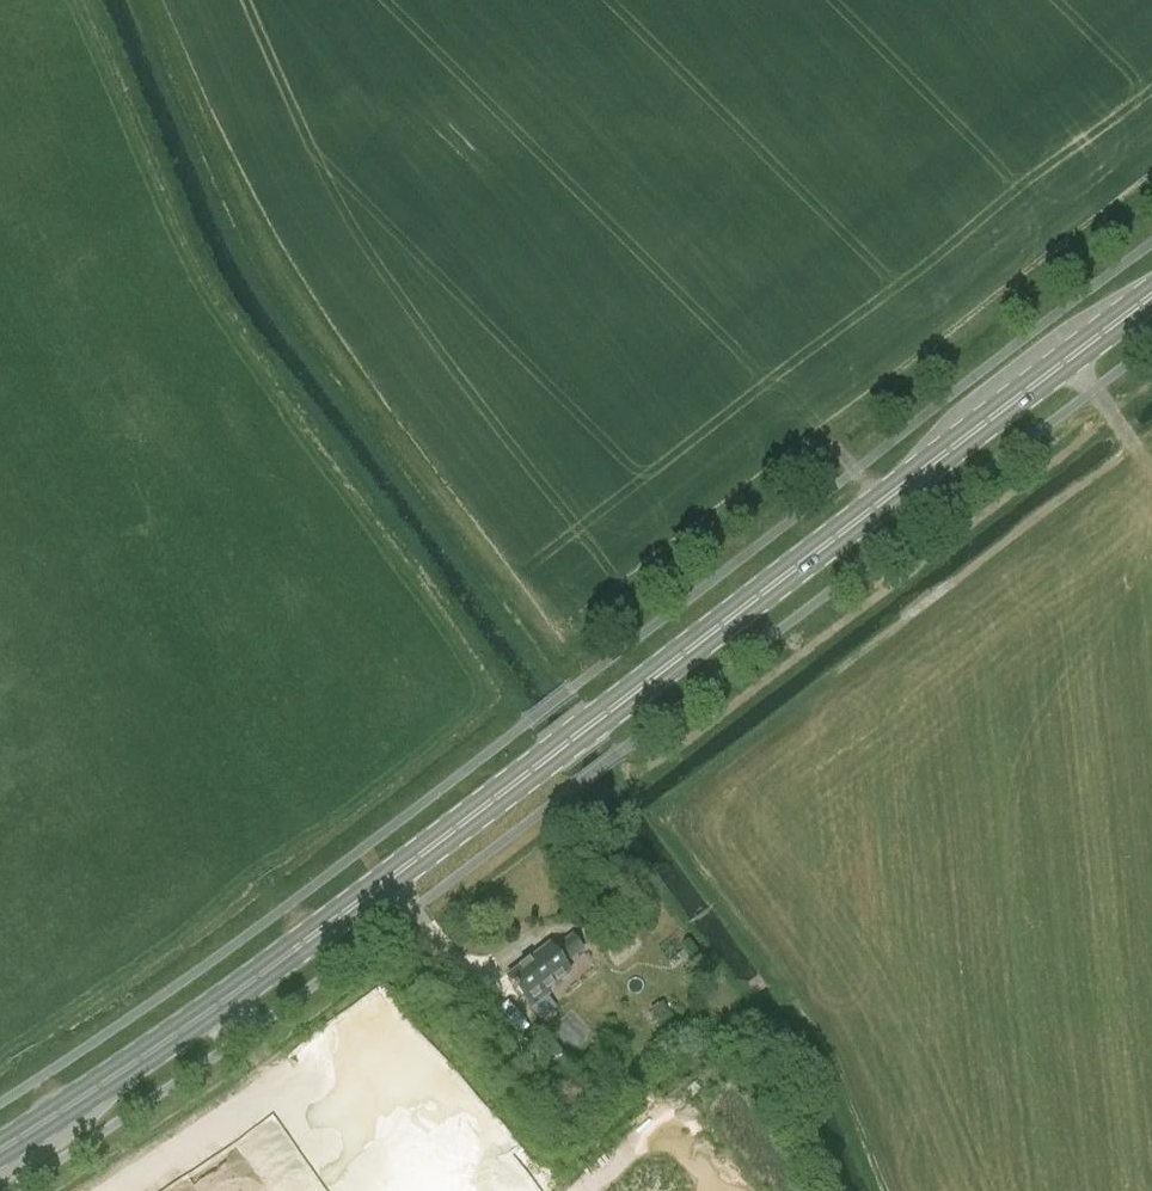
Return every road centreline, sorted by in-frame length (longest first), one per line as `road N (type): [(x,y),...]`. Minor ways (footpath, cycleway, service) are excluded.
road 1 (primary): [(0,1151),(184,1030),(447,835),(1151,294)]

